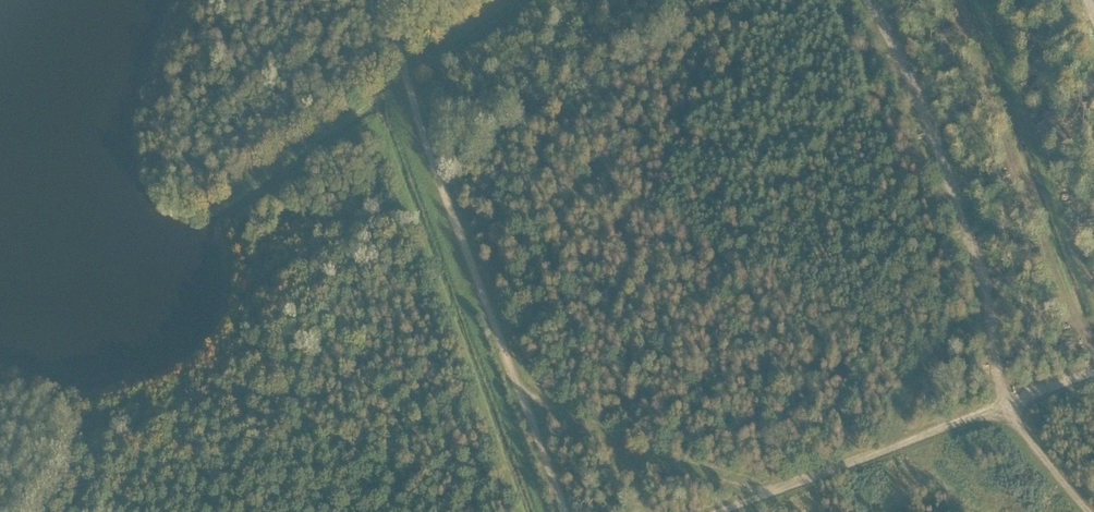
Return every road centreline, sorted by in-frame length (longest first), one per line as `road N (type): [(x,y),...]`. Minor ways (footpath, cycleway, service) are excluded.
road 1 (track): [(867,0),(892,35),(958,196),(1008,405),(1087,511)]
road 2 (track): [(560,511),(405,95),(381,0)]
road 3 (track): [(727,511),(1093,373)]

